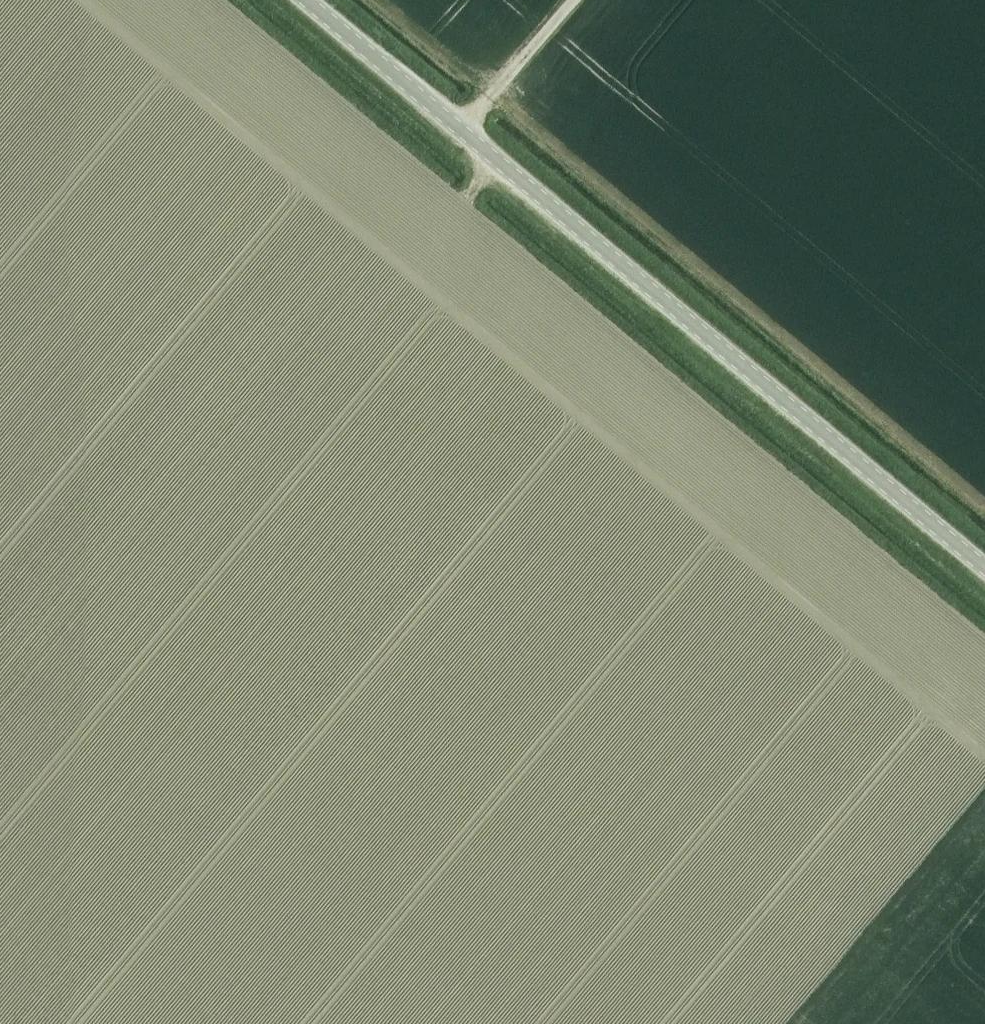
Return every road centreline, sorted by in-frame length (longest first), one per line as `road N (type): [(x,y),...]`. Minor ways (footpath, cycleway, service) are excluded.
road 1 (tertiary): [(984,571),(301,0)]

